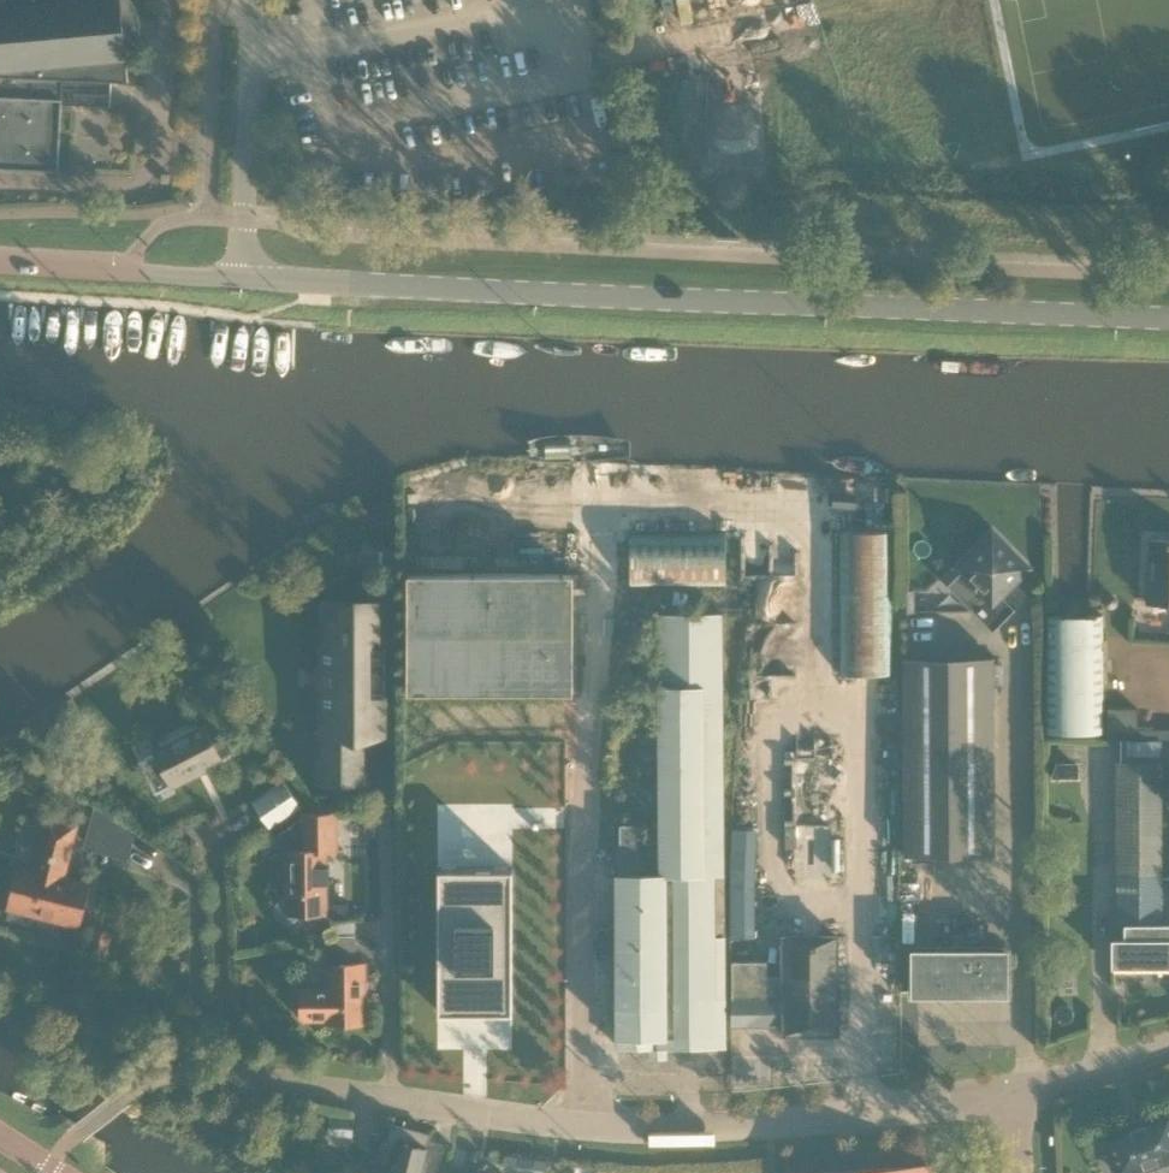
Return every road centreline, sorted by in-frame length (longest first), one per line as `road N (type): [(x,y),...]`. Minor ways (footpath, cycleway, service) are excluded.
road 1 (unclassified): [(0,261),(1168,316)]
road 2 (unclassified): [(587,1126),(587,776),(594,696)]
road 3 (unclassified): [(587,1126),(722,1126),(1014,1091)]
road 4 (residential): [(390,1101),(388,810)]
road 5 (unclassified): [(390,1101),(193,1074)]
road 6 (unclassified): [(587,1126),(390,1101)]
road 7 (unclassified): [(1014,1091),(1168,1046)]

